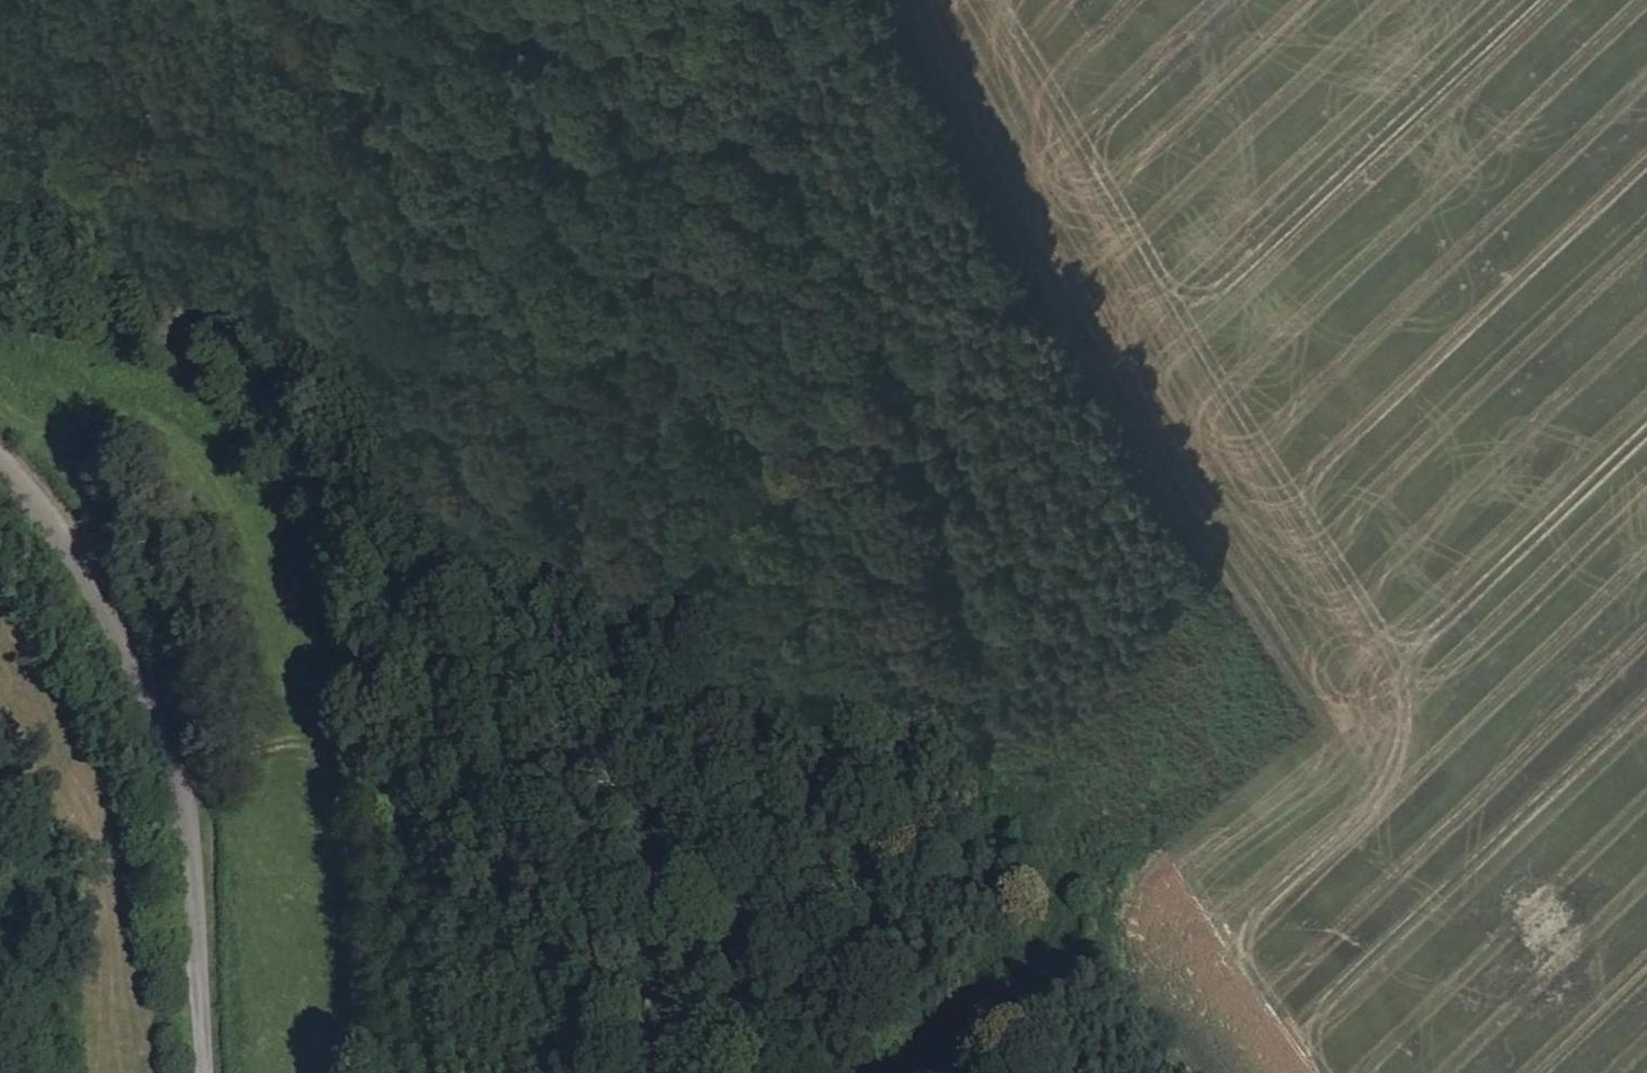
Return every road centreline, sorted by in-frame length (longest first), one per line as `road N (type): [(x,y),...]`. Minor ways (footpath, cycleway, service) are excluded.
road 1 (unclassified): [(0,472),(127,629),(182,859),(200,1072)]

